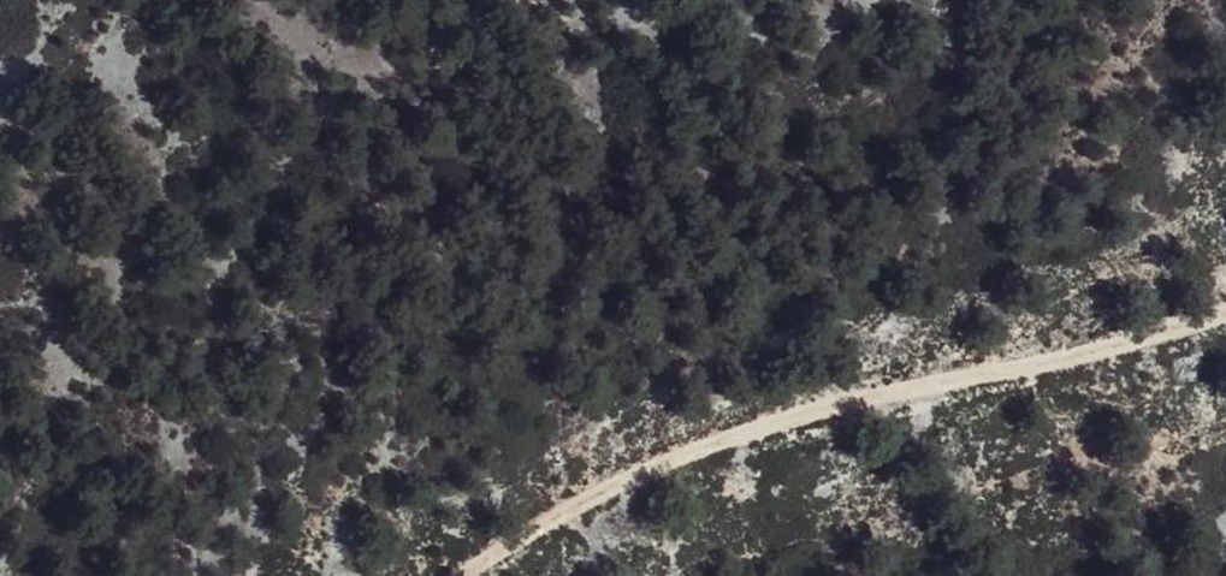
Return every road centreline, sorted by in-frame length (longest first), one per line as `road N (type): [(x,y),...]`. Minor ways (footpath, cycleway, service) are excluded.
road 1 (track): [(465,575),(508,543),(683,450),(1121,350),(1225,314)]

